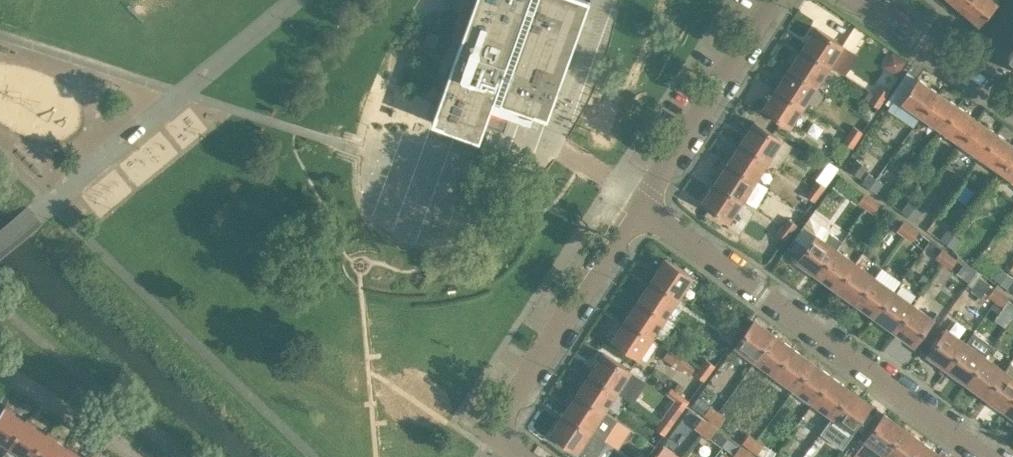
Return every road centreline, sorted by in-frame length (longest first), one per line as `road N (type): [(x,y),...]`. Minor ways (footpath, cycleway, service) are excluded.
road 1 (residential): [(643,208),(984,456)]
road 2 (residential): [(500,436),(511,400),(643,208)]
road 3 (residential): [(643,208),(774,0)]
road 4 (residential): [(973,73),(853,0)]

